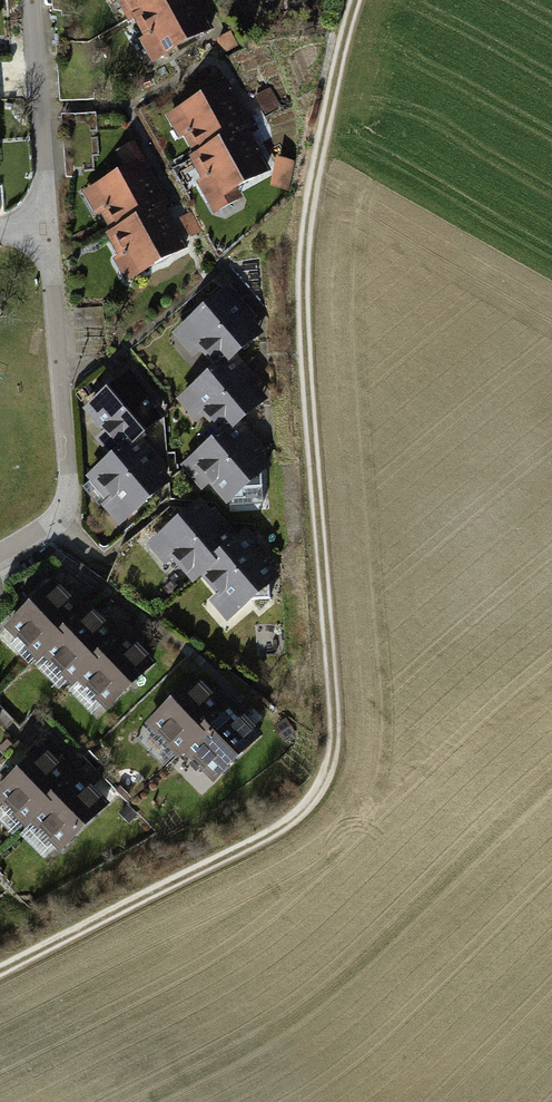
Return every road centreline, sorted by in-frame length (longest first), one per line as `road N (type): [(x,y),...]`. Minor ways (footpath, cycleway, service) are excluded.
road 1 (track): [(352,0),(315,166),(304,332),(336,744),(321,784),(293,817),(0,971)]
road 2 (residential): [(54,230),(72,479),(61,526),(0,560)]
road 3 (residential): [(33,0),(54,230)]

